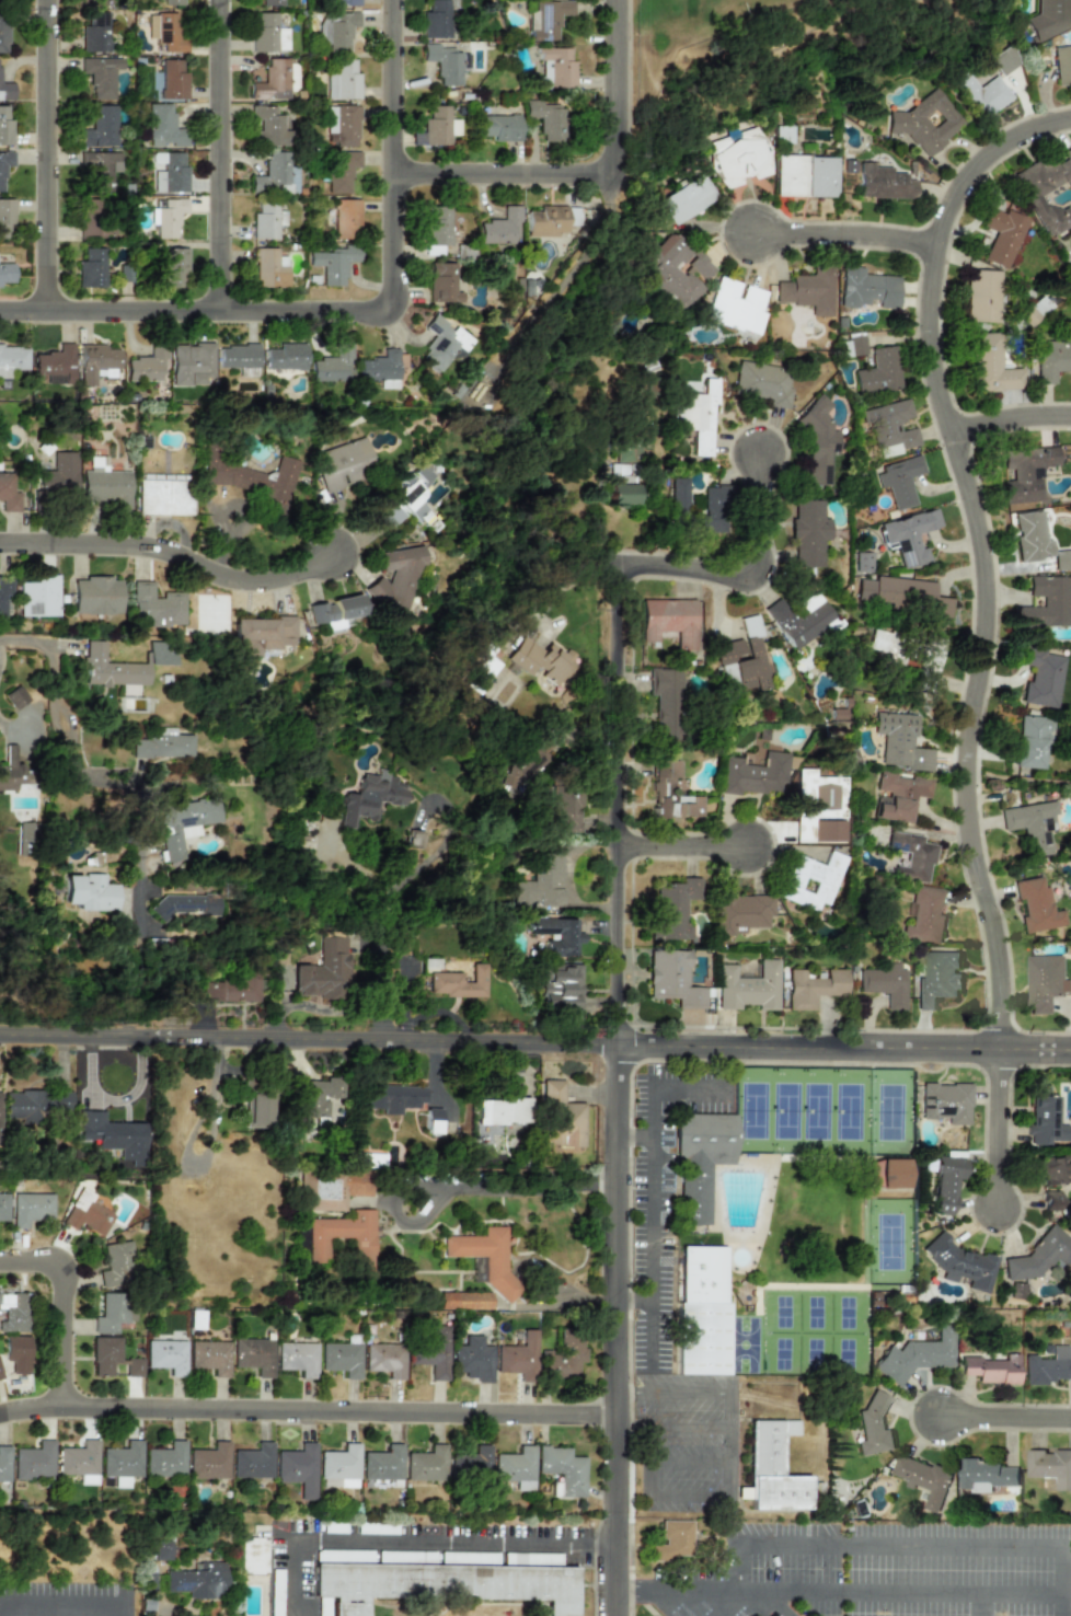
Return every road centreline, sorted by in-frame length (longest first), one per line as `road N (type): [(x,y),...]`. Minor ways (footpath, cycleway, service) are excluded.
road 1 (tertiary): [(0,1032),(1070,1048)]
road 2 (residential): [(609,1615),(615,555)]
road 3 (residential): [(998,1047),(995,953),(959,749),(982,635),(983,574),(933,339),(931,281),(946,212),(970,172),(1004,139),(1070,110)]
road 4 (residential): [(0,1411),(610,1415)]
road 5 (residential): [(0,310),(398,309)]
road 6 (residential): [(0,642),(39,643),(50,657),(57,729),(76,759),(92,777),(138,790),(140,935)]
road 7 (residential): [(0,543),(147,540),(212,566),(260,574),(331,551)]
road 8 (residential): [(49,310),(47,0)]
road 9 (residential): [(226,309),(223,0)]
road 10 (residential): [(398,309),(398,0)]
road 11 (residential): [(615,555),(682,557),(761,577),(760,447)]
road 12 (residential): [(398,162),(618,164)]
road 13 (residential): [(0,1254),(62,1254),(64,1406)]
road 14 (residential): [(940,236),(831,222),(779,223),(757,239)]
road 15 (residential): [(618,164),(618,0)]
road 16 (residential): [(998,1047),(999,1203)]
road 17 (residential): [(937,1416),(1070,1417)]
road 18 (residential): [(613,839),(746,840)]
road 19 (residential): [(953,426),(1015,408),(1070,408)]

